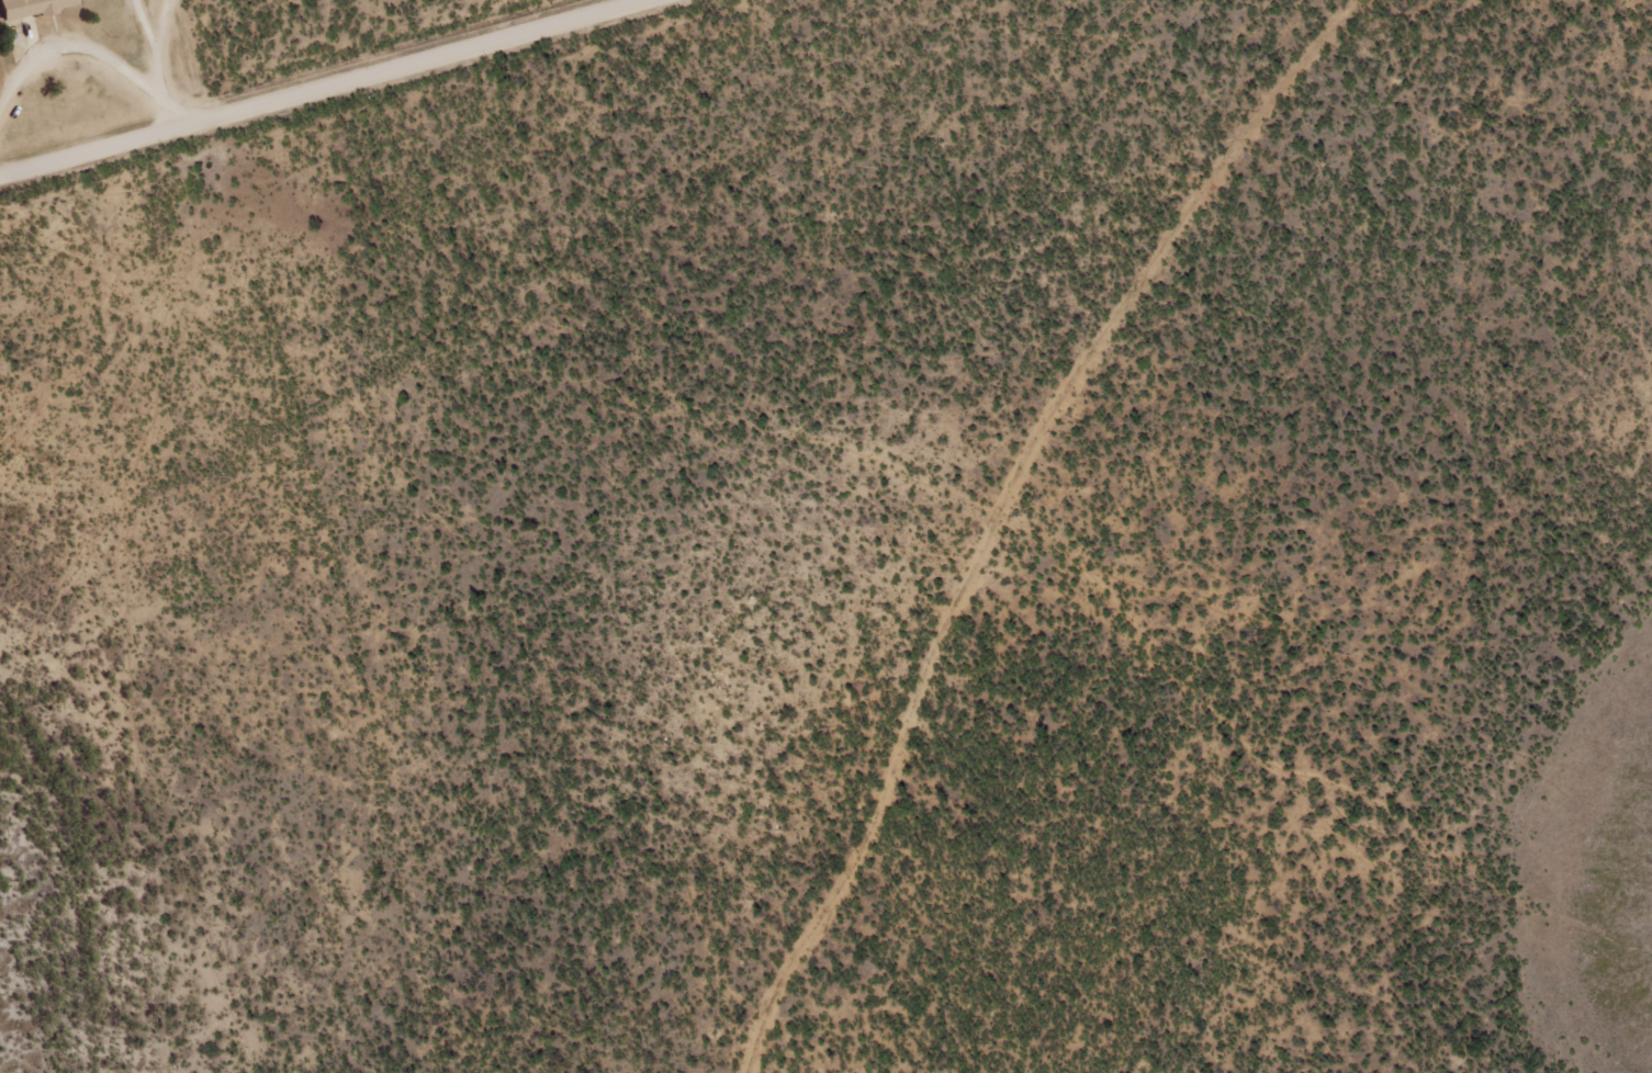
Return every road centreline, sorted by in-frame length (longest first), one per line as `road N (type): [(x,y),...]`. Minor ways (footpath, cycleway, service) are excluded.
road 1 (residential): [(0,173),(630,0)]

